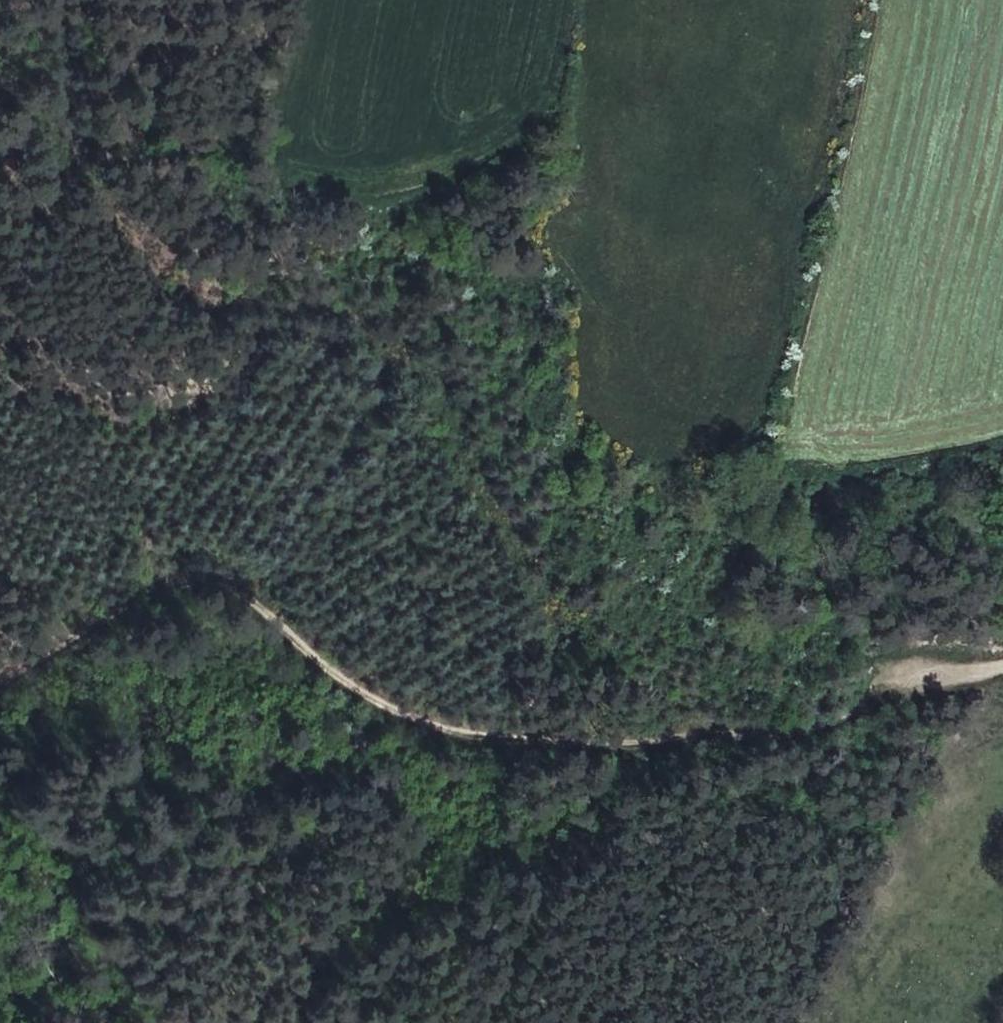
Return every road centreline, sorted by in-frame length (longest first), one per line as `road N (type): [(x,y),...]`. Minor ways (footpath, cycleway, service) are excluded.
road 1 (track): [(0,676),(146,598),(229,580),(390,703),(504,743),(680,740),(1002,659)]

